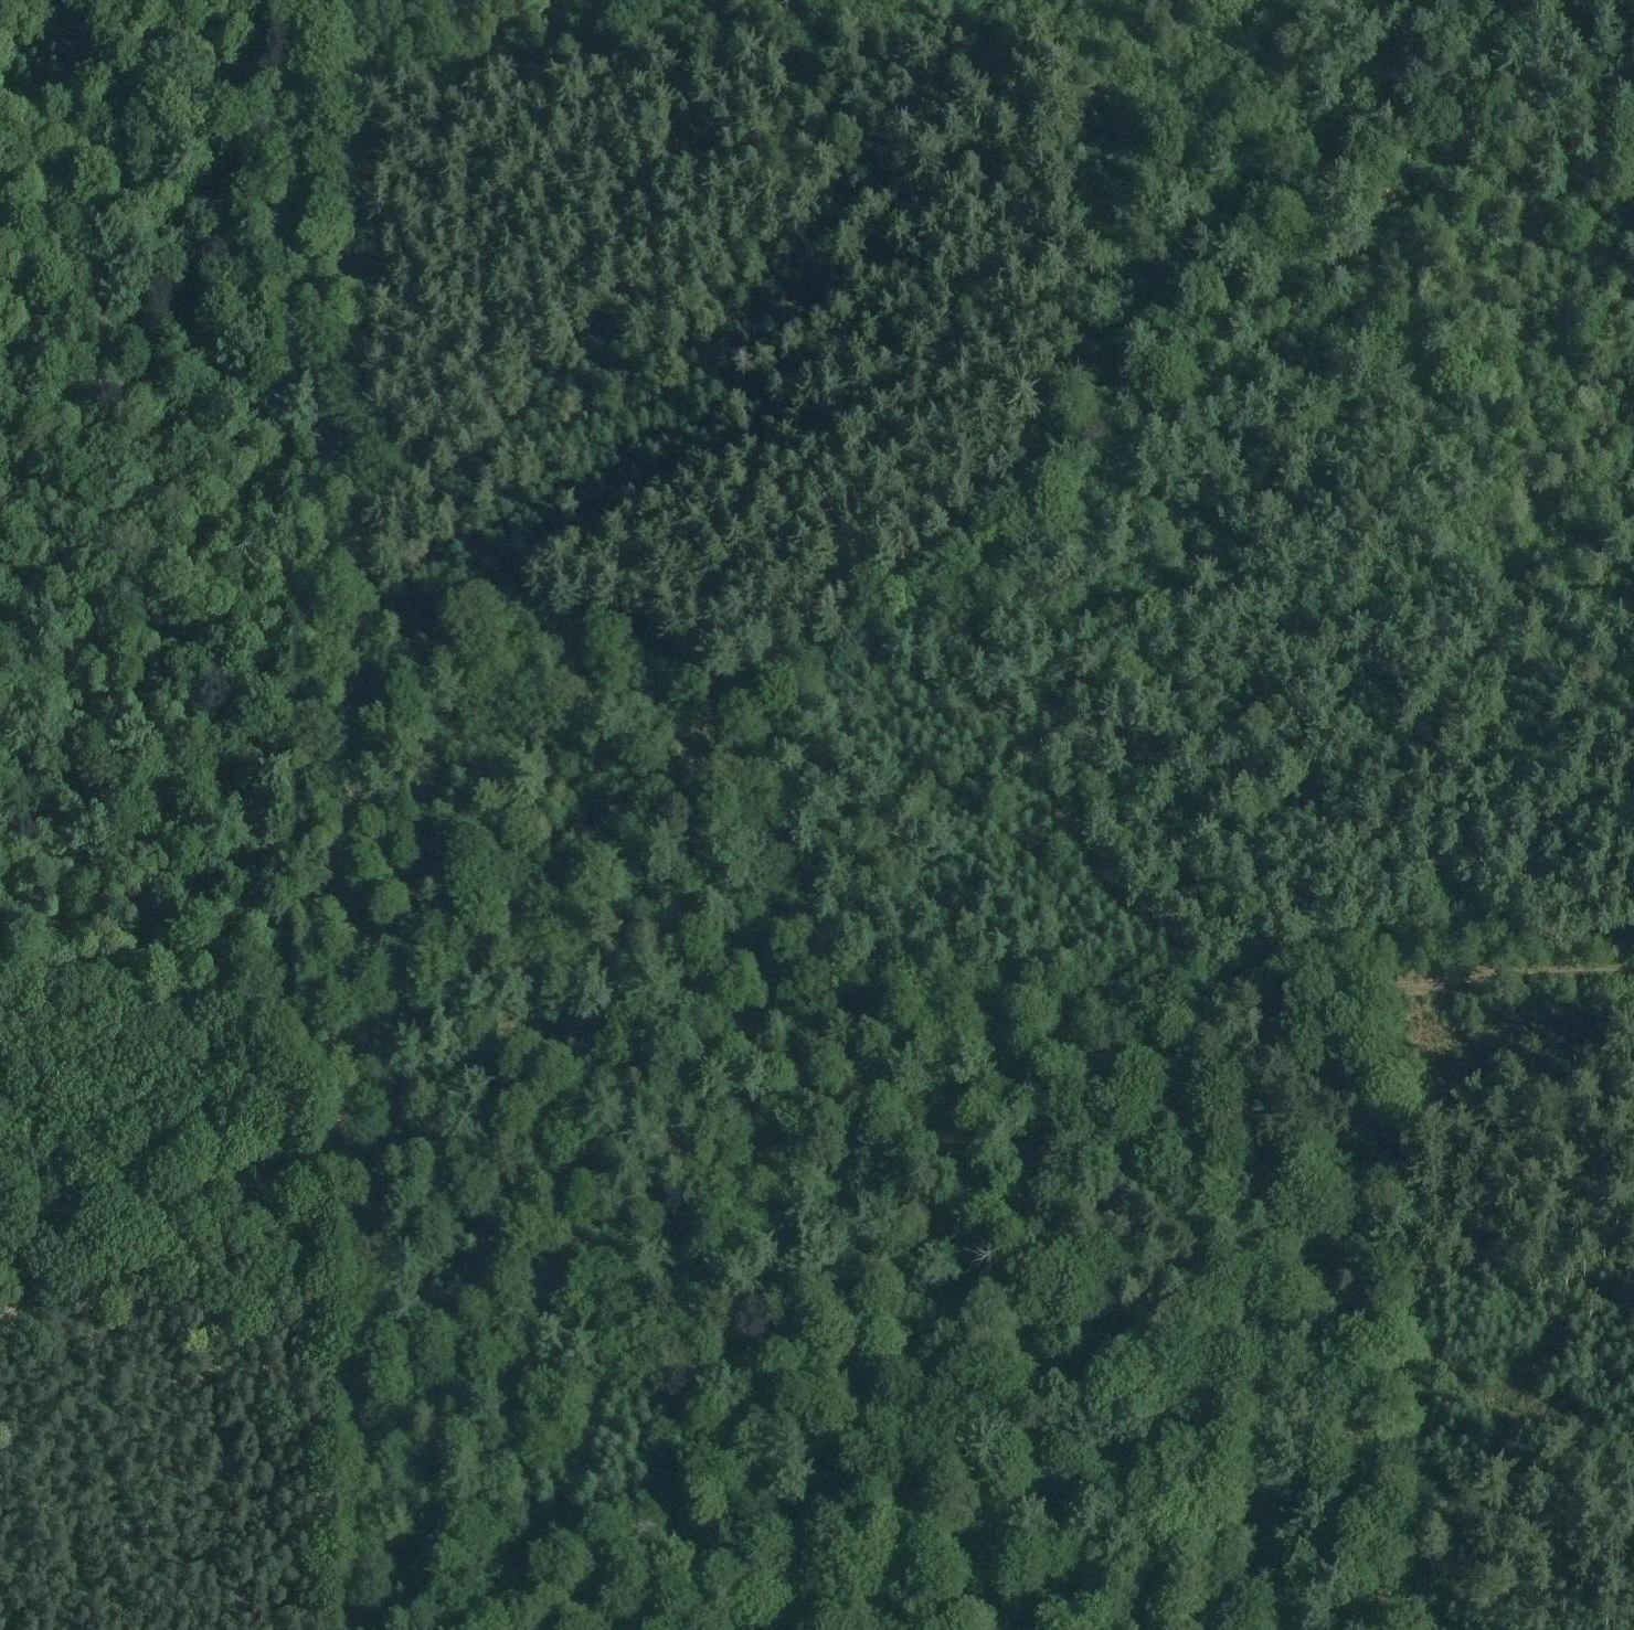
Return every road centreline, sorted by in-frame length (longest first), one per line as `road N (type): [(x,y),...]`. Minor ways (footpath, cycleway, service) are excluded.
road 1 (track): [(0,966),(250,1019),(314,1040),(359,1042),(1633,975)]
road 2 (track): [(370,52),(358,153),(356,1629)]

